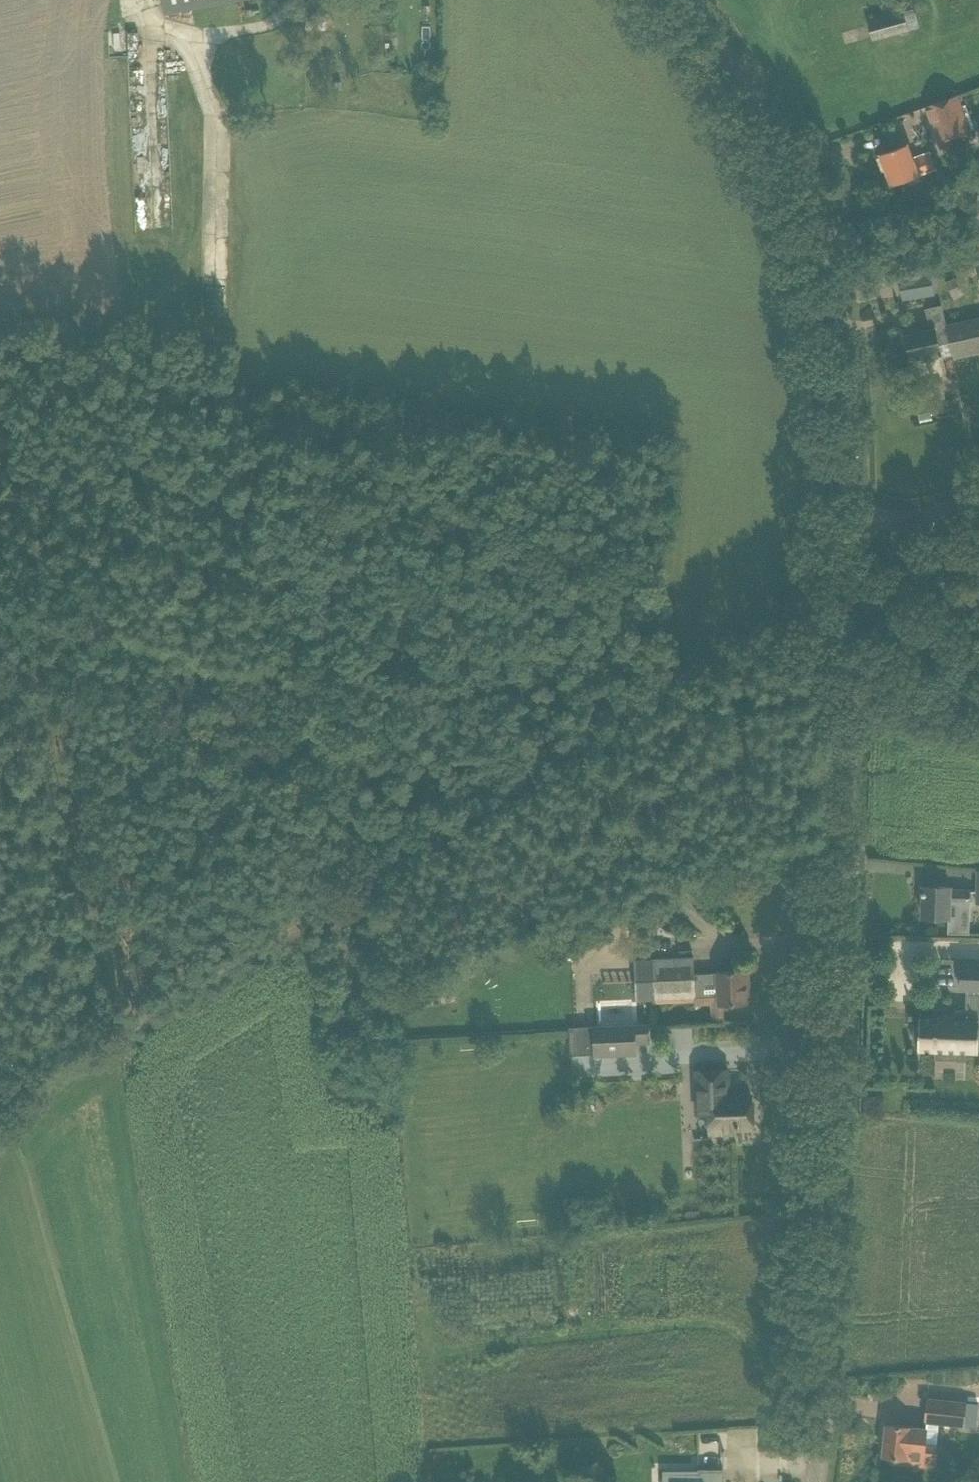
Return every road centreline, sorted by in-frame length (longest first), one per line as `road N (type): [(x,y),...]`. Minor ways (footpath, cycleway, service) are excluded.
road 1 (track): [(850,595),(819,597),(72,1065),(41,1093),(28,1100),(0,1087)]
road 2 (tertiary): [(810,1481),(829,1306),(852,523)]
road 3 (tertiary): [(852,523),(837,316),(809,223),(680,0)]
road 4 (track): [(128,1033),(93,847),(100,745),(340,806)]
road 5 (track): [(361,883),(243,503),(237,401)]
road 6 (unclassified): [(852,523),(978,498)]

